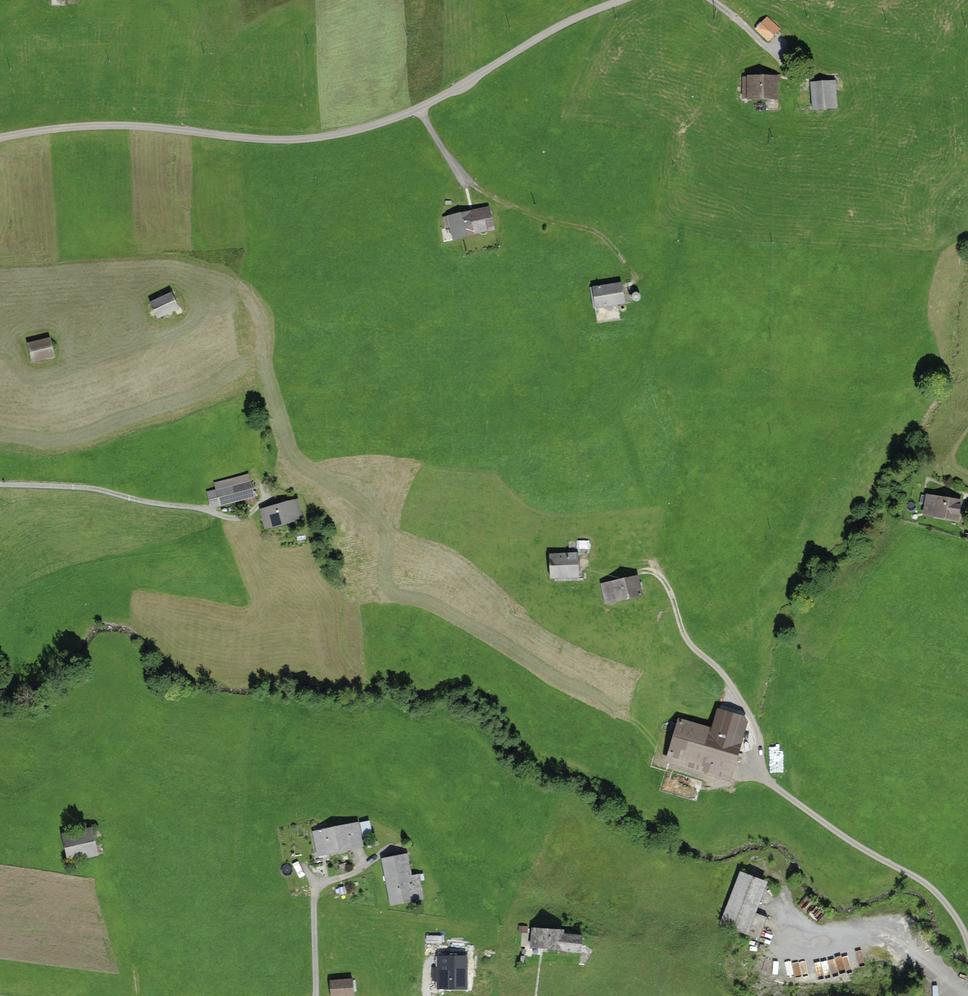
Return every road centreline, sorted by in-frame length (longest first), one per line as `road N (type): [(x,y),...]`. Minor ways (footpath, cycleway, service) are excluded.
road 1 (unclassified): [(0,138),(98,125),(272,140),(353,131),(456,90),(565,23),(625,0)]
road 2 (track): [(0,482),(229,517)]

